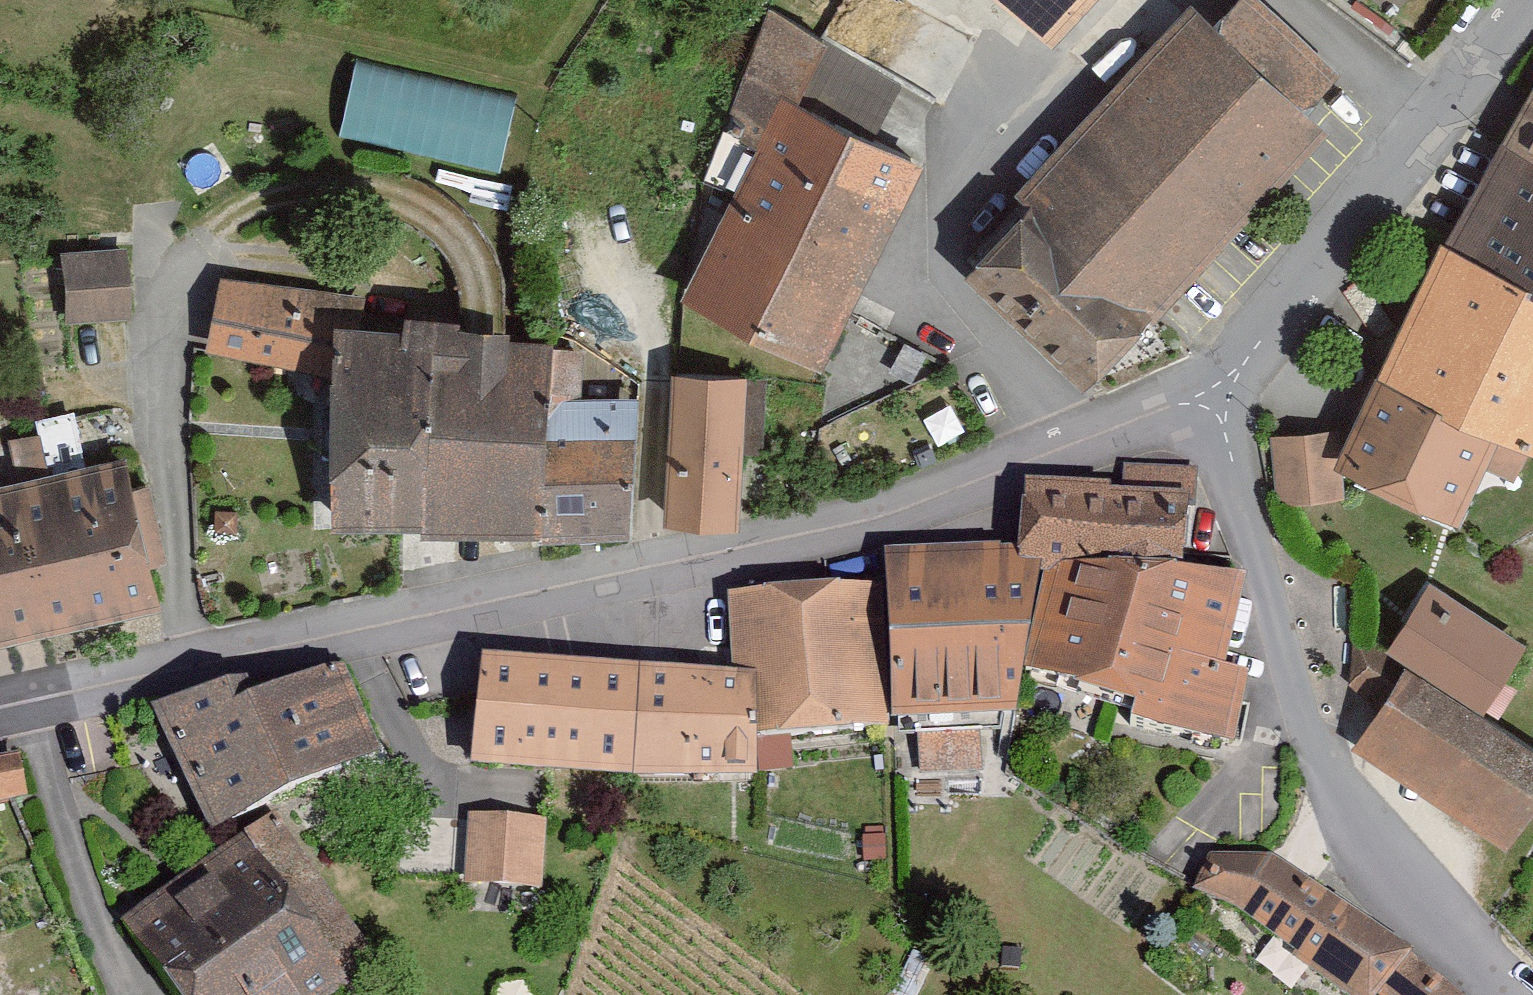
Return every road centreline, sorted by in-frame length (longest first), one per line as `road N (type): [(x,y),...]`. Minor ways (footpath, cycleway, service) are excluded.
road 1 (residential): [(0,712),(902,511),(1205,400)]
road 2 (residential): [(1205,400),(1291,737),(1363,853),(1507,994)]
road 3 (residential): [(1205,400),(1349,266),(1532,9)]

